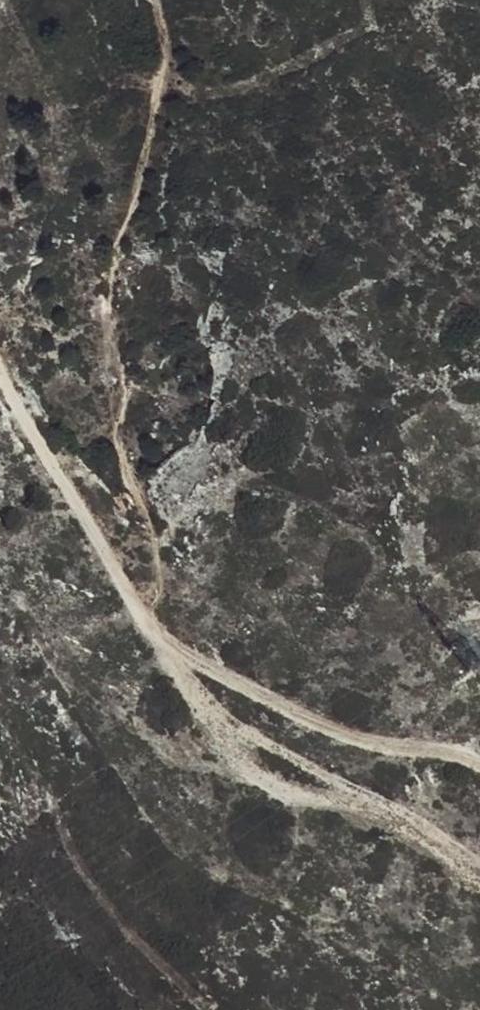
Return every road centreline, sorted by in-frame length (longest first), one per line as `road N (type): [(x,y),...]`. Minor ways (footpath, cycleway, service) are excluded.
road 1 (track): [(479,873),(406,819),(279,781),(227,740),(32,447),(0,380)]
road 2 (track): [(161,638),(327,733),(479,764)]

